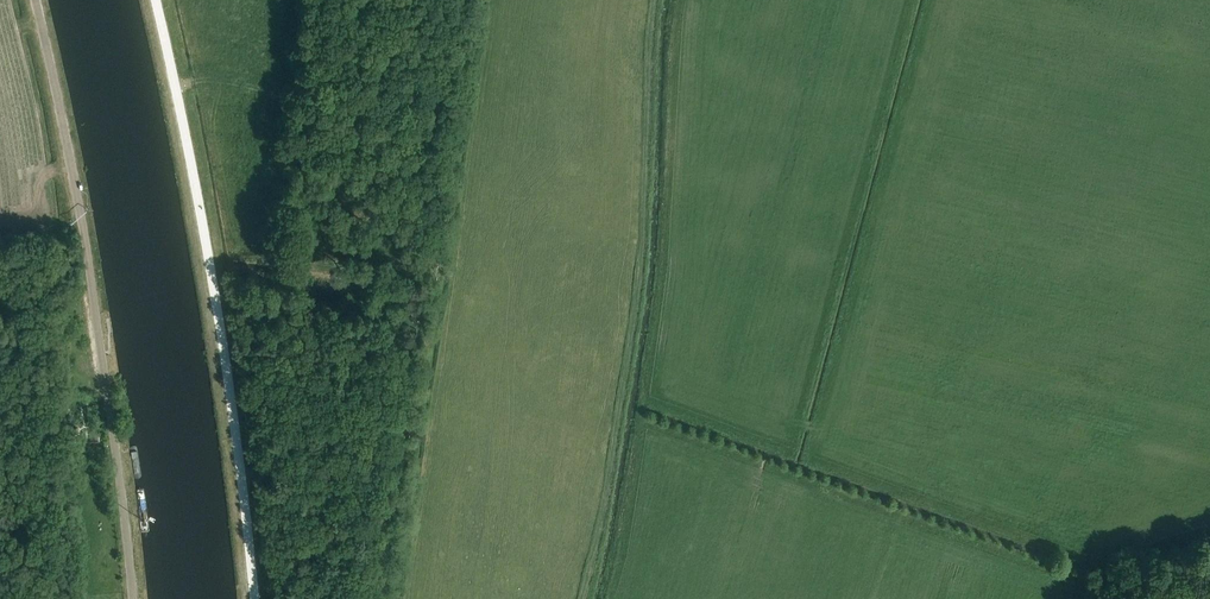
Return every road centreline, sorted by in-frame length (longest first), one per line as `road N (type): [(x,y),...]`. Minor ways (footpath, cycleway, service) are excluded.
road 1 (unclassified): [(131,598),(81,216),(34,0)]

